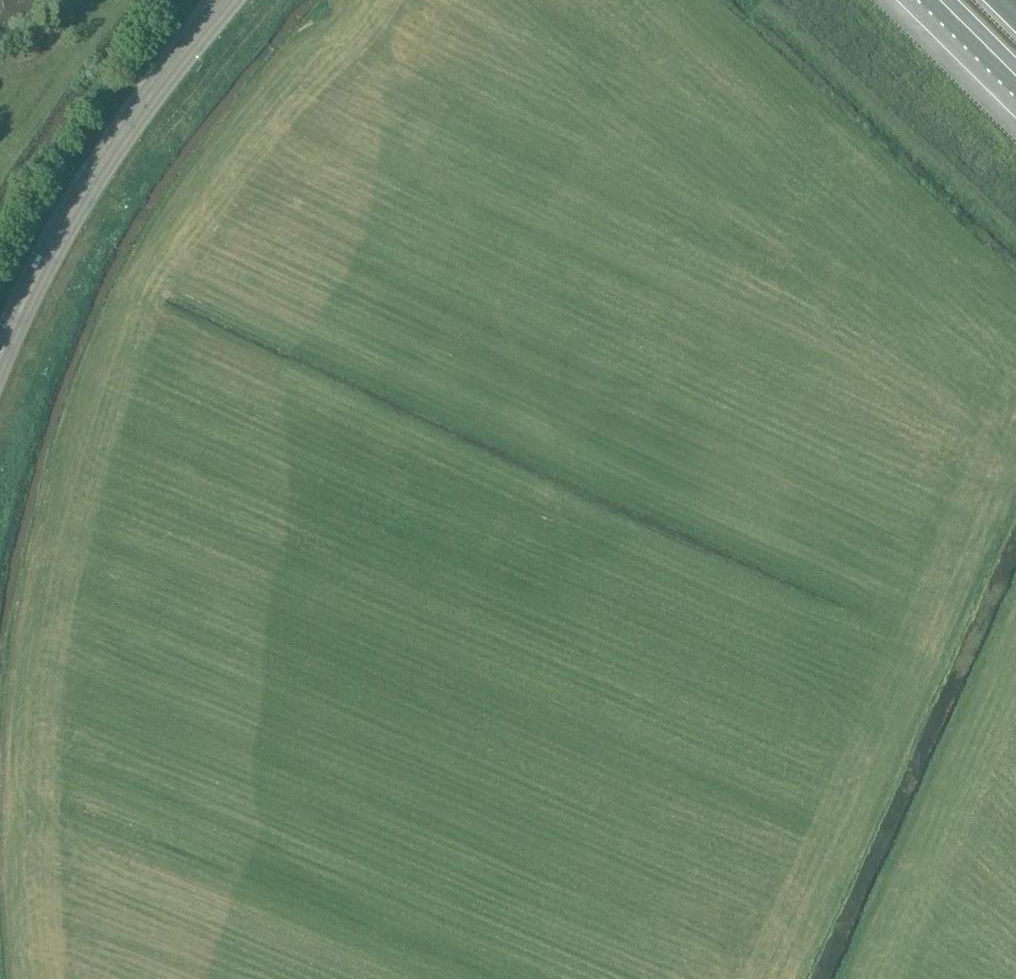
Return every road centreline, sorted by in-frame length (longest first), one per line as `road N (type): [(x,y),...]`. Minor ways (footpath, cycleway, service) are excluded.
road 1 (primary): [(0,355),(43,254),(110,151),(226,0)]

